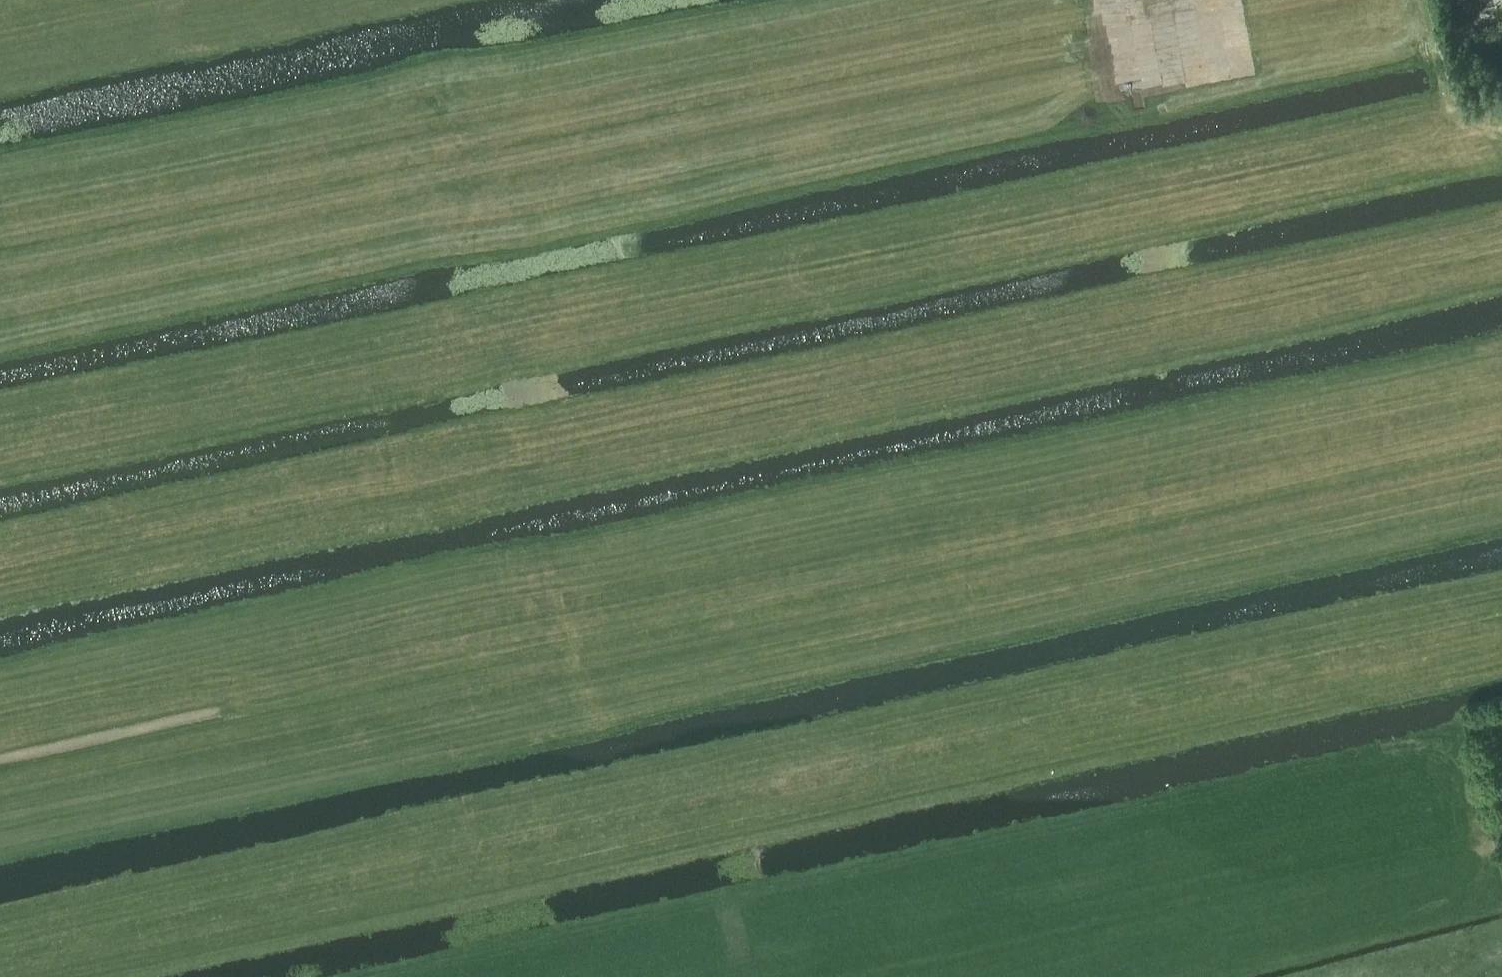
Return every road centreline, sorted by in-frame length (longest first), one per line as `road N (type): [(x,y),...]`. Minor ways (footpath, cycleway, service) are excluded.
road 1 (track): [(1501,493),(0,734)]
road 2 (track): [(0,168),(850,0)]

